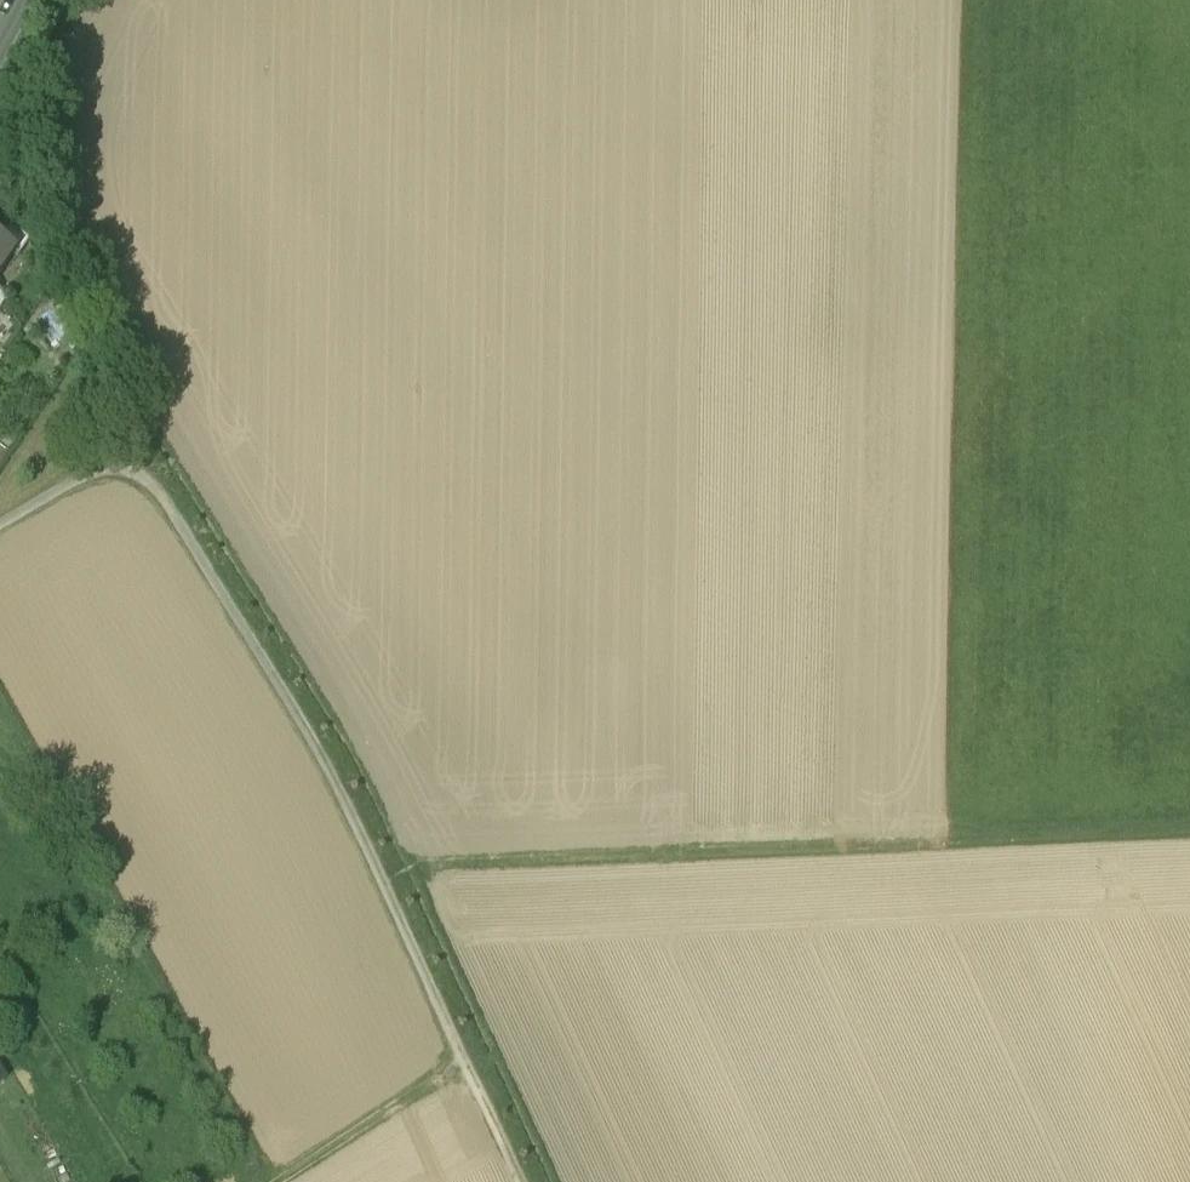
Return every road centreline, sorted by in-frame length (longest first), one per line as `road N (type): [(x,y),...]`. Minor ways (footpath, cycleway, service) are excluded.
road 1 (track): [(0,526),(94,472),(120,466),(167,501),(343,792),(527,1181)]
road 2 (track): [(474,1068),(439,1080),(270,1181)]

